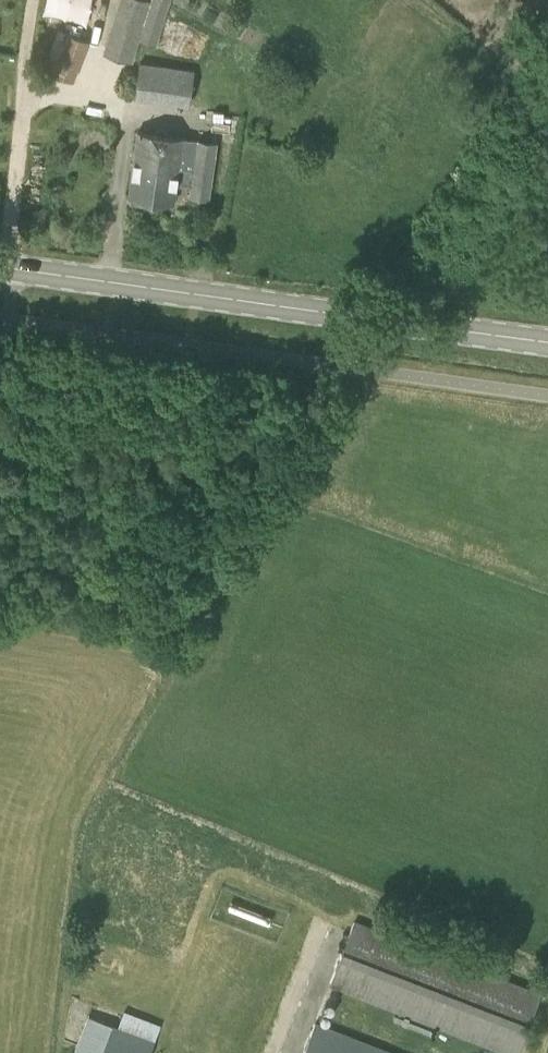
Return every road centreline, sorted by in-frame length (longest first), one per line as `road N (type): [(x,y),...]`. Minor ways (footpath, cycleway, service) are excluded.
road 1 (secondary): [(547,342),(0,267)]

